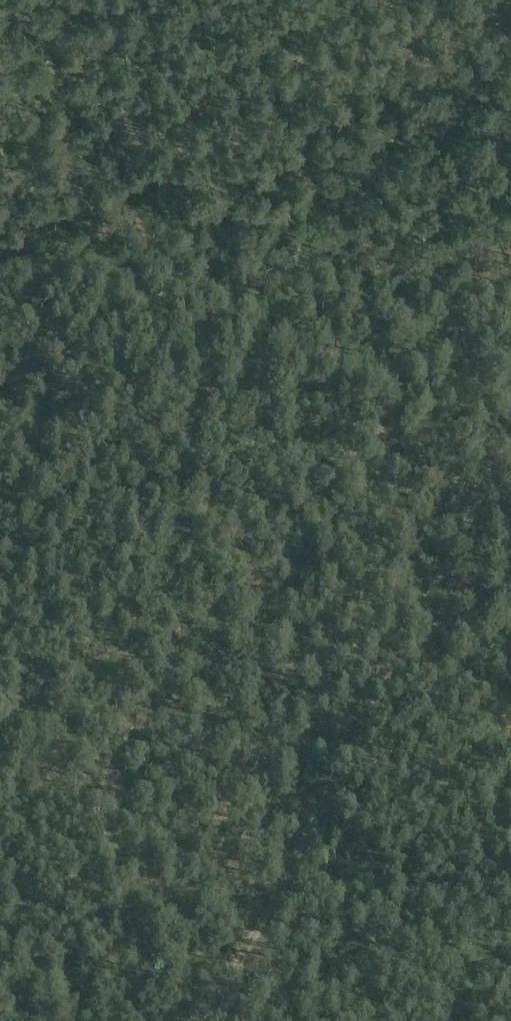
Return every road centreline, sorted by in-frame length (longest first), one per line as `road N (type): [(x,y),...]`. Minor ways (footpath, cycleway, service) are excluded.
road 1 (track): [(204,1020),(510,437)]

